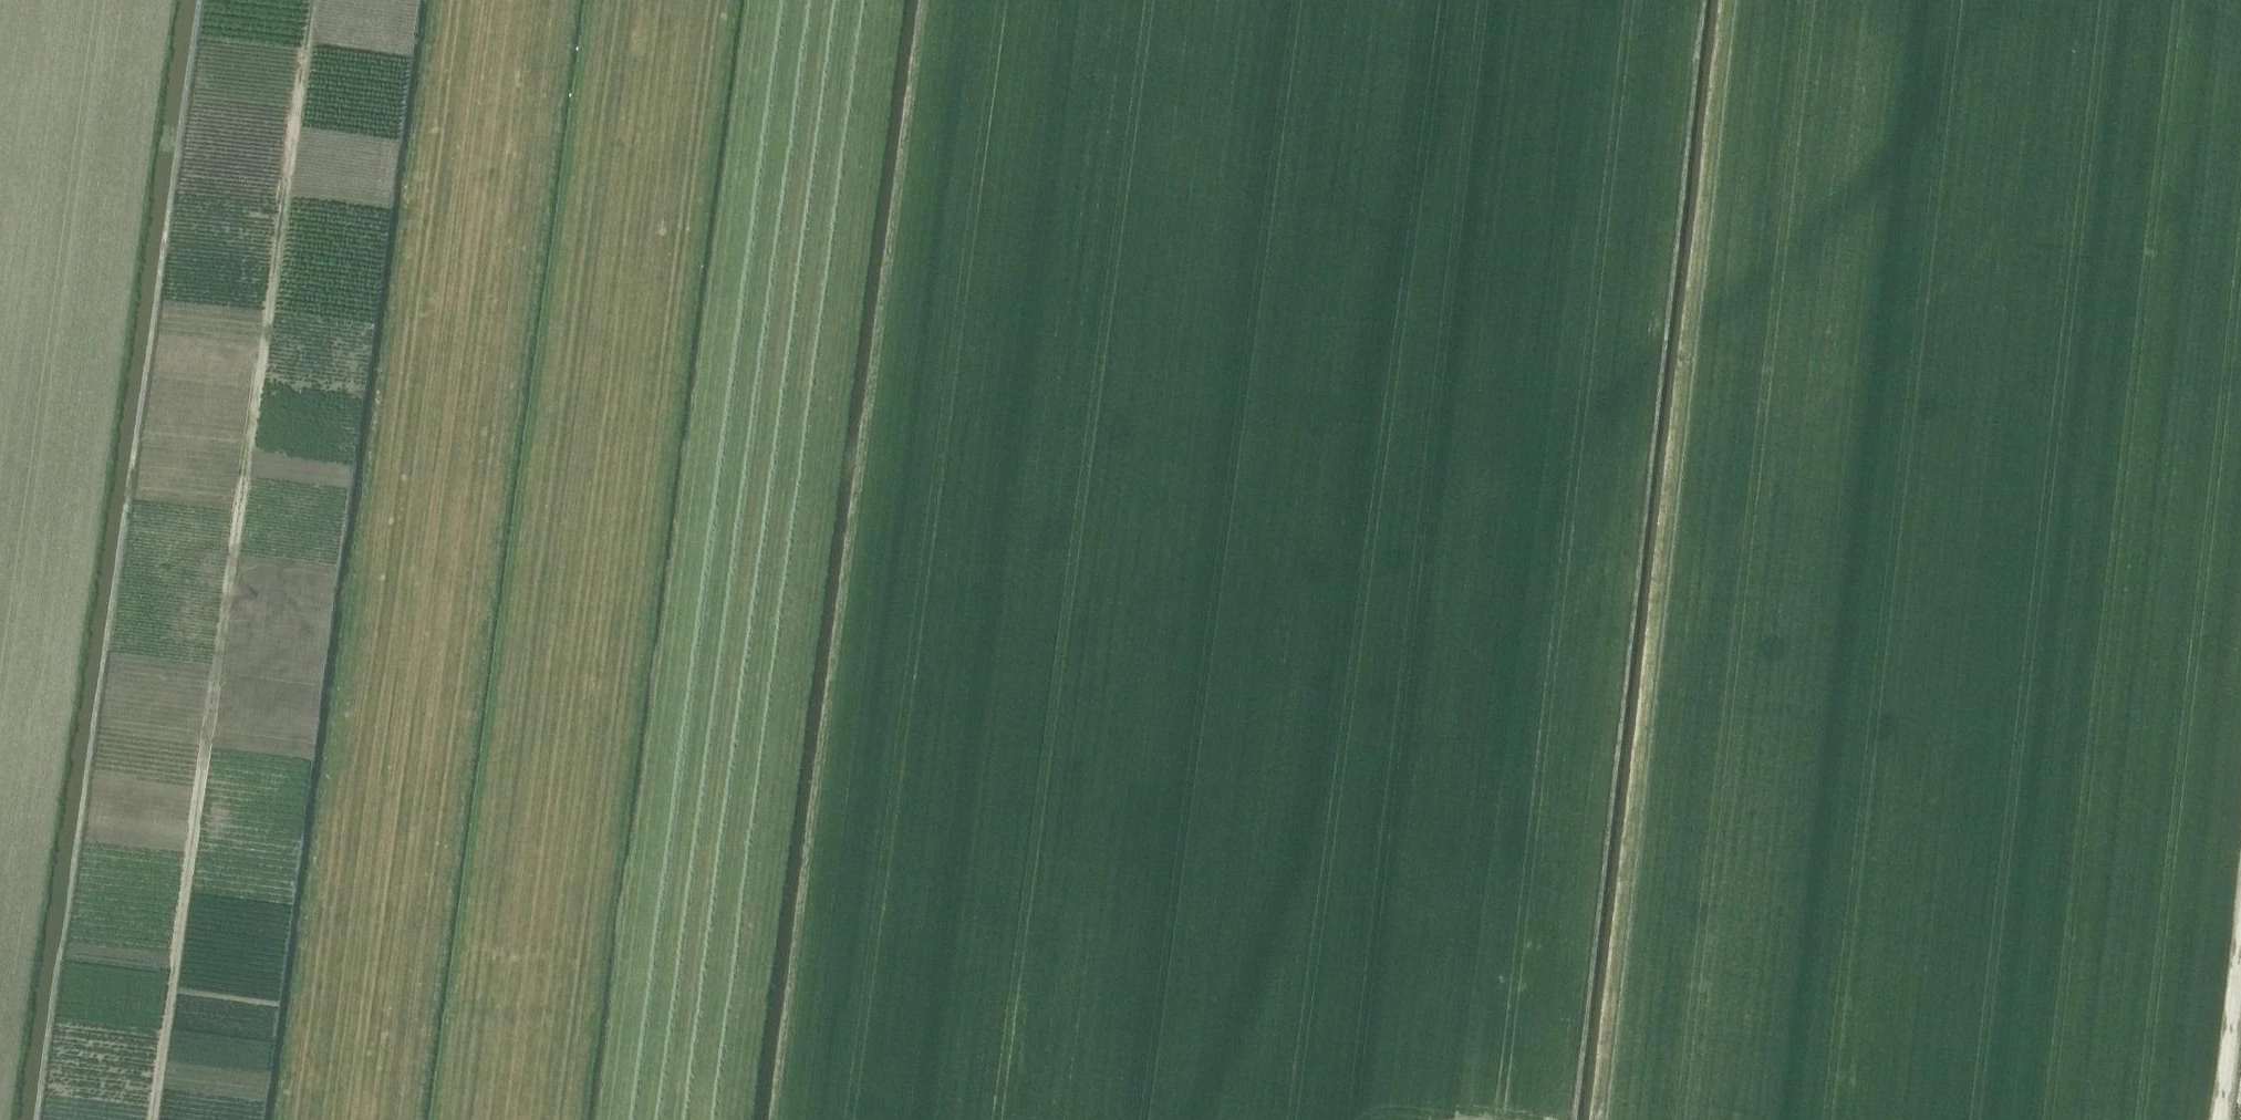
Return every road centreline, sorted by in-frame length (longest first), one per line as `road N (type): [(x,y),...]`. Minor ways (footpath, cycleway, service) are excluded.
road 1 (track): [(154,1119),(313,0)]
road 2 (track): [(2221,1119),(2240,949)]

